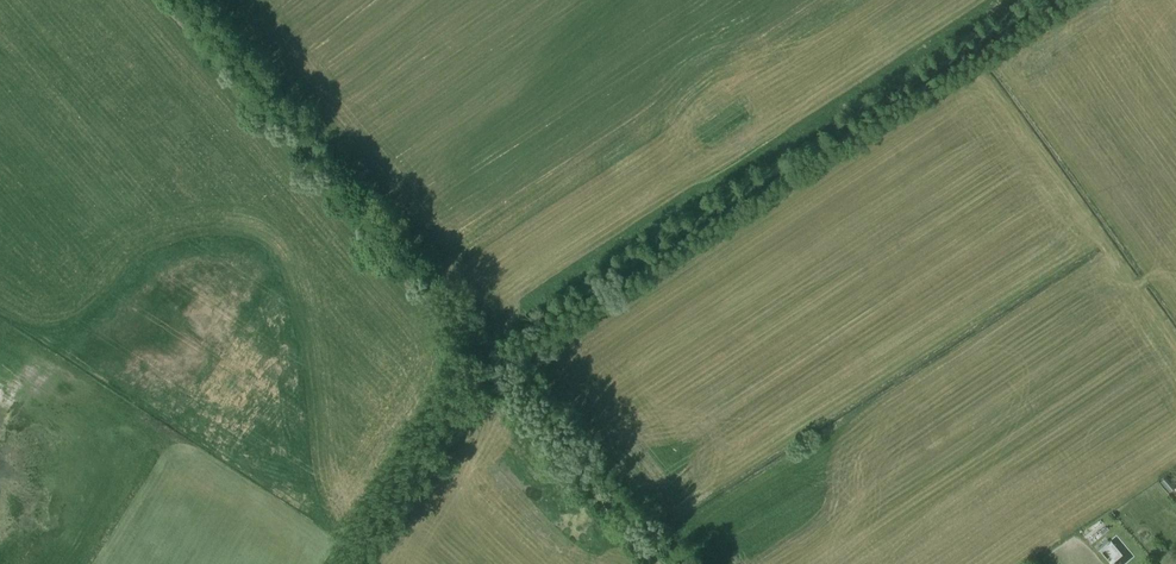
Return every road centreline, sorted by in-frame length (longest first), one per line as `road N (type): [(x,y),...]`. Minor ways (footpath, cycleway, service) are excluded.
road 1 (track): [(655,563),(163,0)]
road 2 (track): [(471,354),(337,563)]

